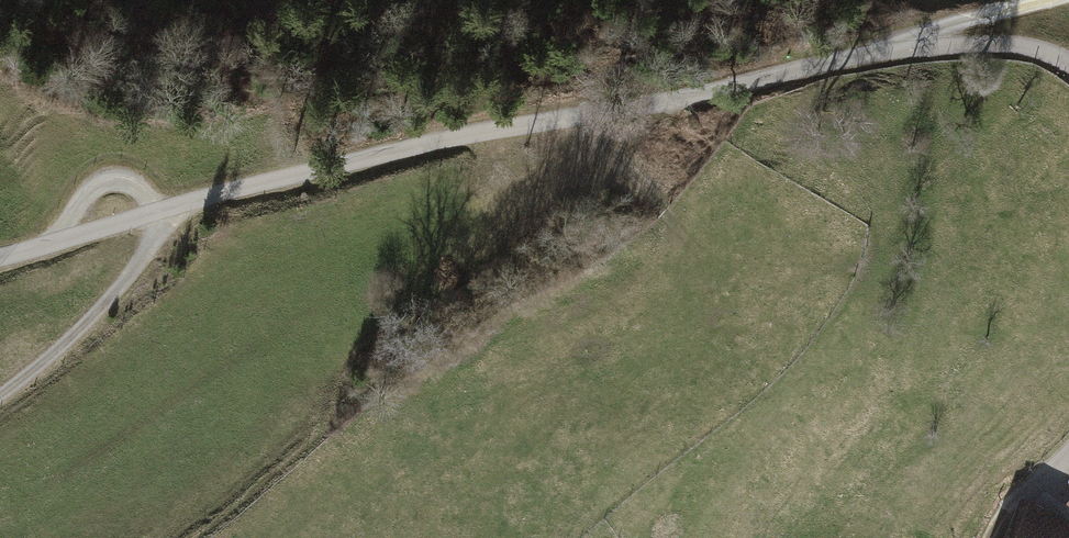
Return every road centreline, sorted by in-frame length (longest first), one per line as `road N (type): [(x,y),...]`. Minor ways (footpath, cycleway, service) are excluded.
road 1 (residential): [(0,259),(501,132),(879,55),(1014,45),(1068,63)]
road 2 (track): [(56,243),(107,180),(136,183),(153,203),(152,247),(90,323),(0,397)]
road 3 (track): [(1036,0),(920,32),(879,55)]

